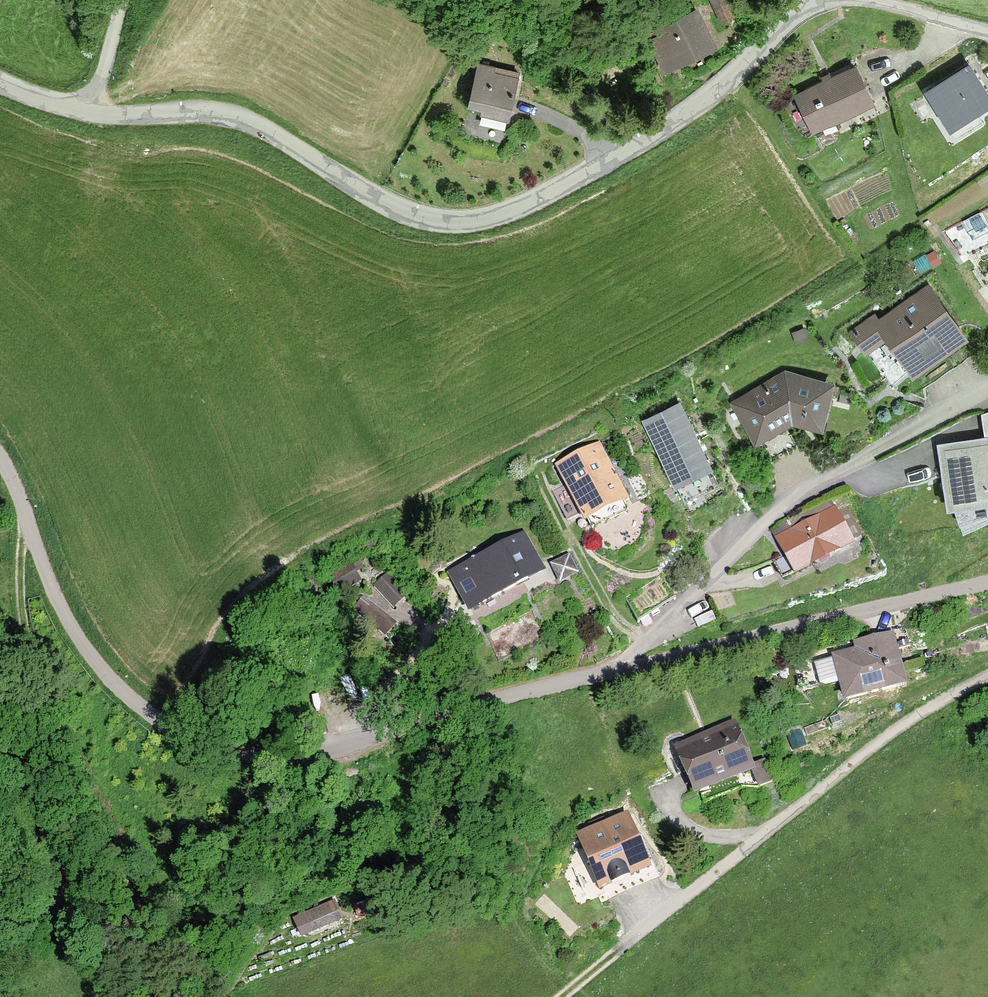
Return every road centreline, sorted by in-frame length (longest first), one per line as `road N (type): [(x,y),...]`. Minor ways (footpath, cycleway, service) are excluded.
road 1 (unclassified): [(730,84),(518,211),(463,225),(416,219),(369,198),(271,133),(233,118),(129,120),(64,109),(0,86)]
road 2 (unclassified): [(488,707),(334,750),(267,758),(213,751),(149,716),(75,631),(0,461)]
road 3 (track): [(215,996),(119,839),(22,625),(28,524)]
road 4 (residential): [(617,672),(787,505),(987,391)]
road 5 (residential): [(625,946),(892,733),(987,676)]
road 6 (residential): [(987,582),(617,672)]
road 7 (residential): [(617,672),(488,707)]
road 8 (residential): [(870,0),(987,32)]

